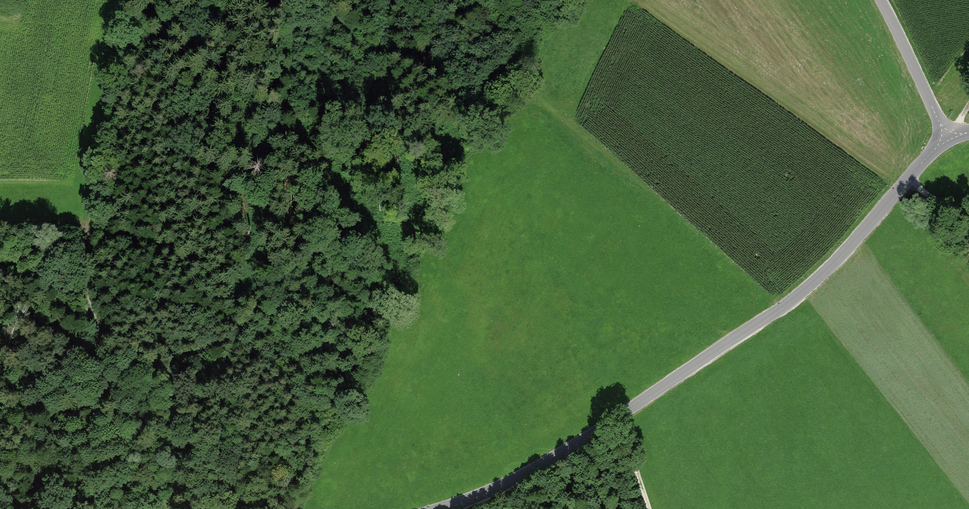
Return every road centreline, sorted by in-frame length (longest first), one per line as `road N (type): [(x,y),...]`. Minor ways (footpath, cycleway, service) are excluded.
road 1 (unclassified): [(947,136),(804,290),(588,437),(438,508)]
road 2 (track): [(85,120),(91,309),(111,404),(123,444),(173,508)]
road 3 (unclassified): [(947,136),(880,0)]
road 4 (track): [(85,120),(114,0)]

